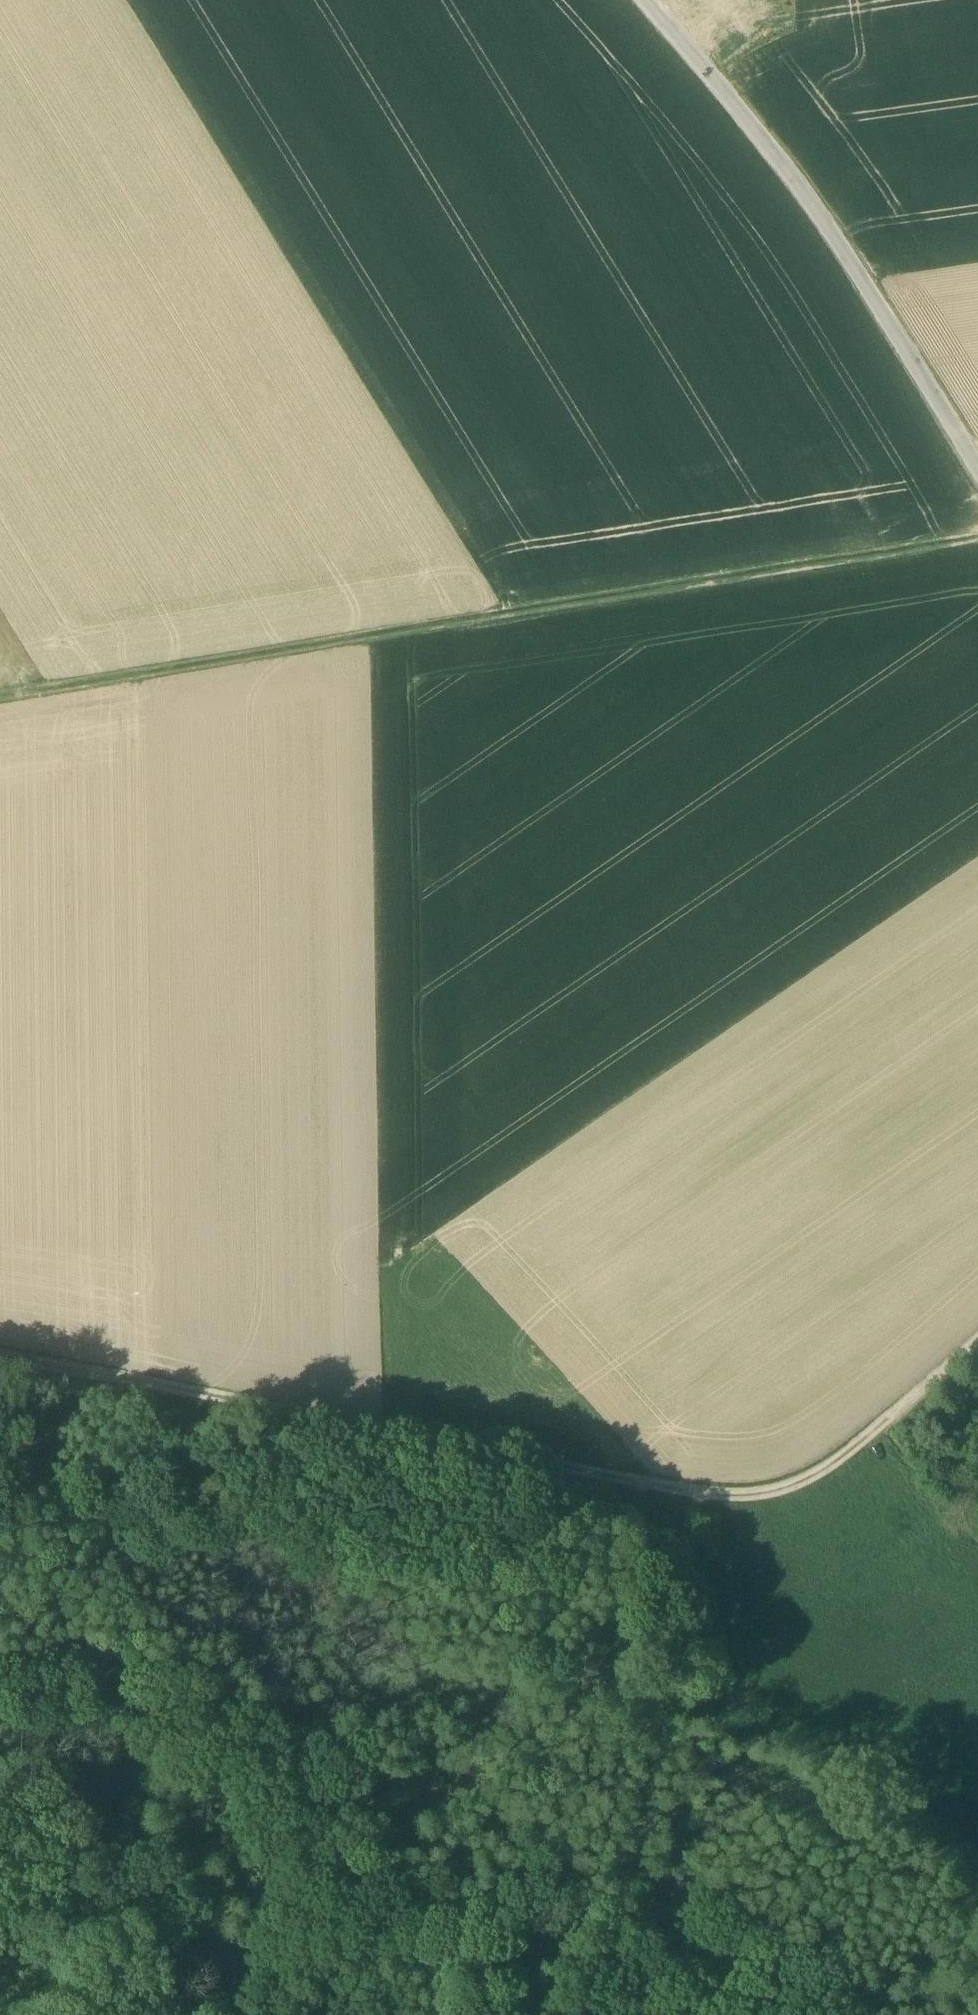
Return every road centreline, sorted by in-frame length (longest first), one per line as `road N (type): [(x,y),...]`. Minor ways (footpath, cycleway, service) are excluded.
road 1 (track): [(0,1361),(719,1491),(788,1484),(824,1468),(977,1339)]
road 2 (track): [(977,544),(0,702)]
road 3 (tertiary): [(977,469),(815,202),(647,0)]

